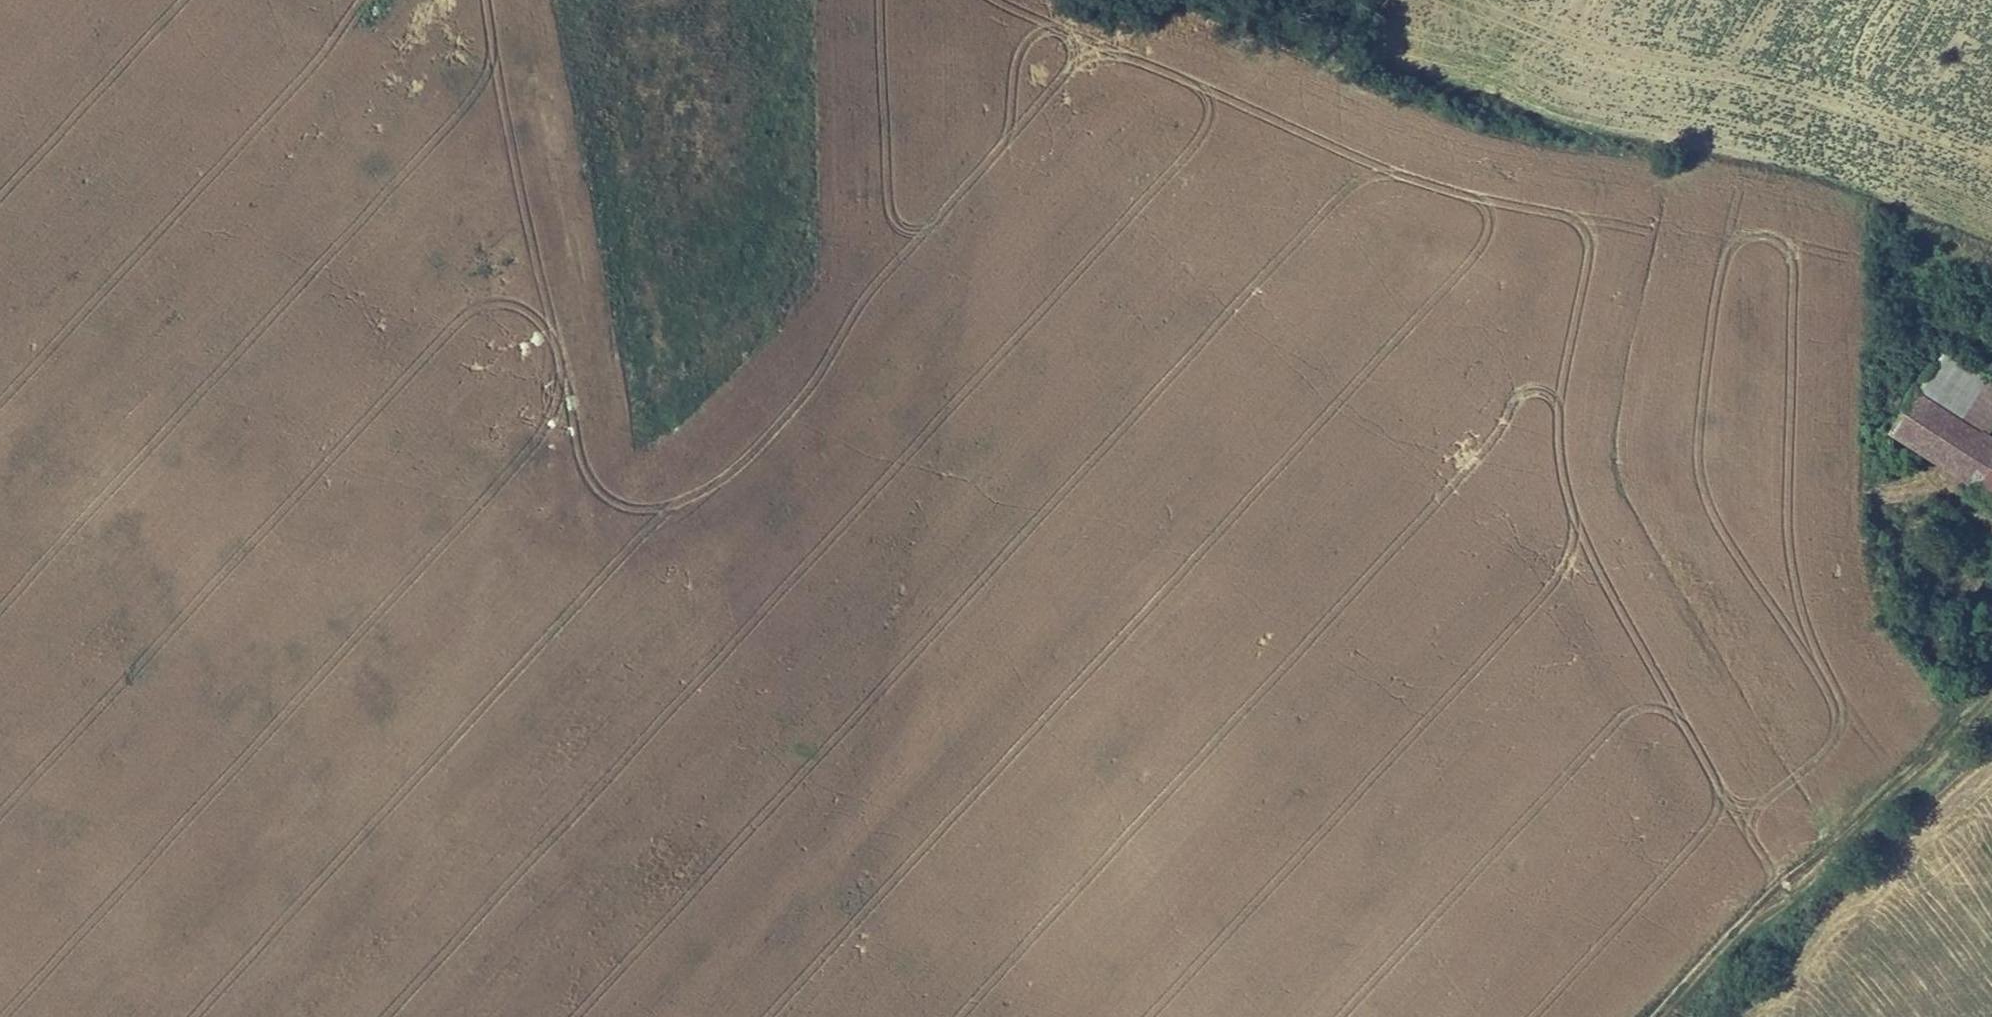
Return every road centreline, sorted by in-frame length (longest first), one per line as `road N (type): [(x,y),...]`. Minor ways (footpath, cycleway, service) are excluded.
road 1 (track): [(1991,699),(1660,1016)]

